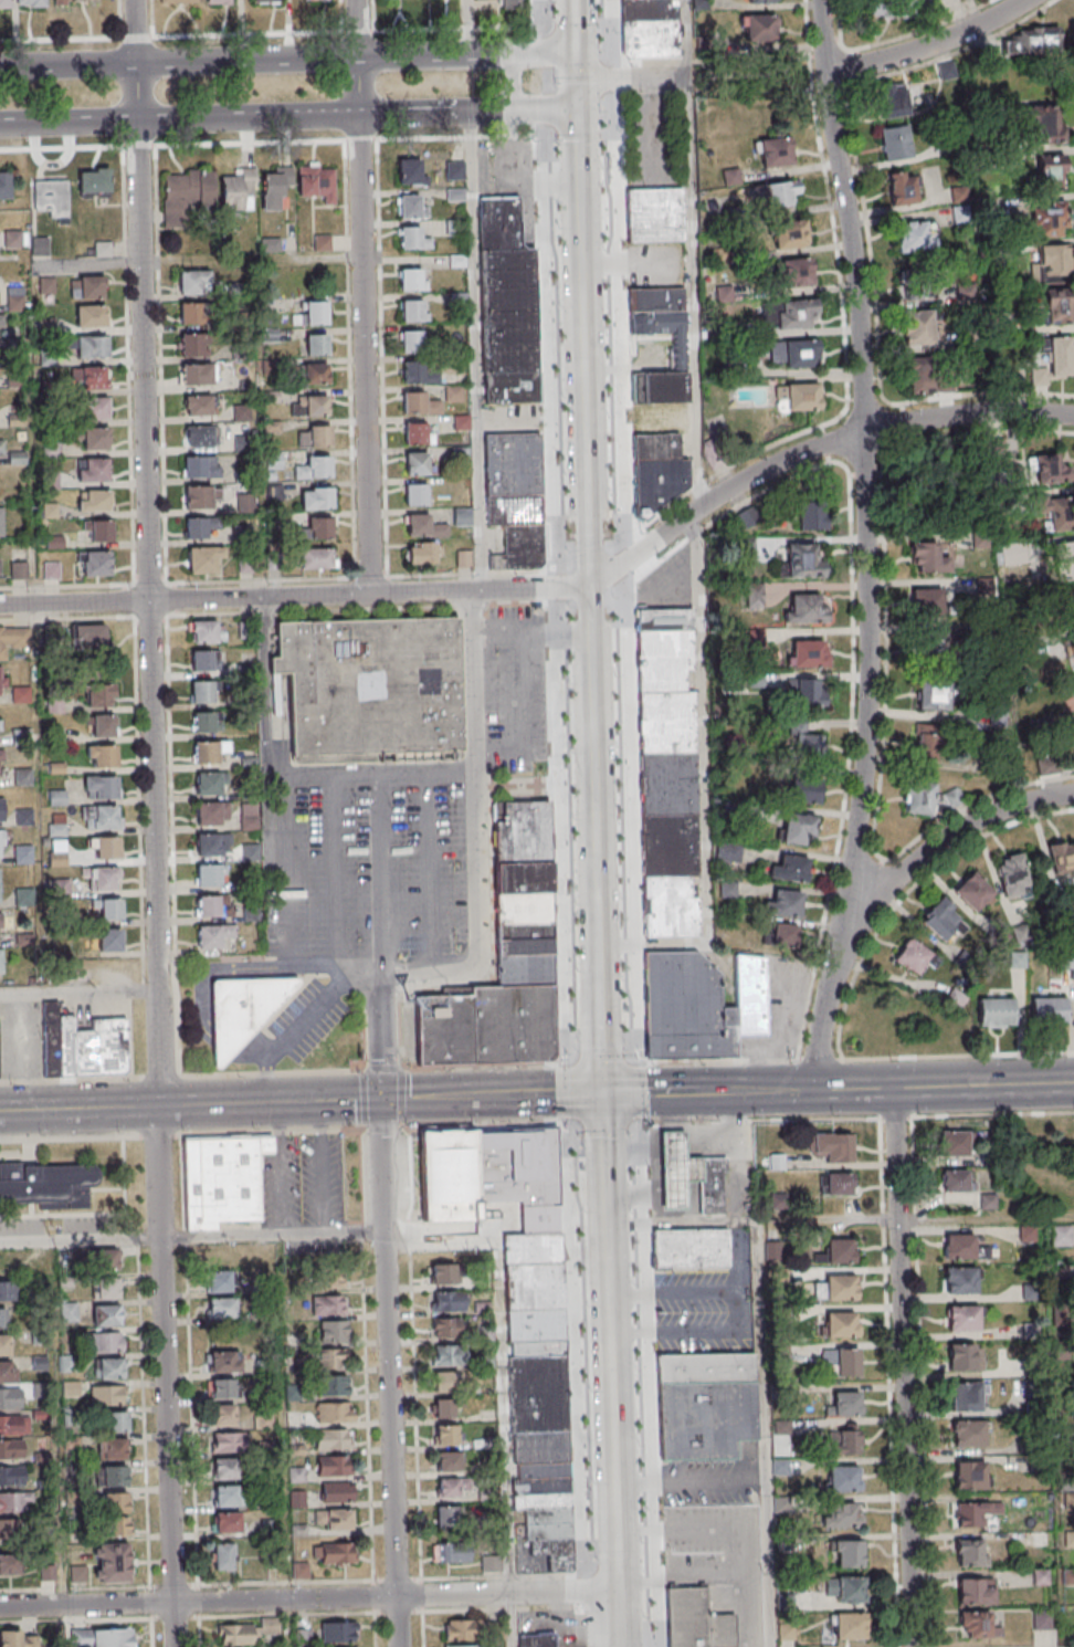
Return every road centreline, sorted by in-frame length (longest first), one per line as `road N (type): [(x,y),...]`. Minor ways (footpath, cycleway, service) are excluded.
road 1 (residential): [(177,1646),(134,0)]
road 2 (residential): [(810,1089),(866,712),(860,345),(820,0)]
road 3 (residential): [(397,1646),(379,984)]
road 4 (residential): [(619,1588),(0,1608)]
road 5 (residential): [(370,595),(355,0)]
road 6 (residential): [(589,586),(0,606)]
road 7 (residential): [(914,1646),(894,1087)]
road 8 (residential): [(1073,417),(952,416),(817,448),(704,505),(589,586)]
road 9 (secondary): [(480,1094),(0,1109)]
road 10 (residential): [(1073,795),(986,817),(918,858),(863,920),(819,1035)]
road 11 (secondary): [(0,125),(358,115)]
road 12 (tertiary): [(619,1588),(611,1355)]
road 13 (secondary): [(358,115),(546,108),(577,78)]
road 14 (secondary): [(577,78),(545,52),(357,56)]
road 15 (secondary): [(357,56),(136,64)]
road 16 (residential): [(824,74),(968,31),(1026,0)]
road 17 (tertiary): [(610,1295),(603,1092)]
road 18 (tertiary): [(581,259),(577,78)]
road 19 (secondary): [(1073,1081),(894,1087)]
road 20 (tertiary): [(589,586),(586,422)]
road 21 (tertiary): [(586,422),(581,259)]
road 22 (tertiary): [(593,748),(589,586)]
road 23 (secondary): [(136,64),(0,68)]
road 24 (tertiary): [(597,877),(593,748)]
road 25 (secondary): [(603,1092),(480,1094)]

